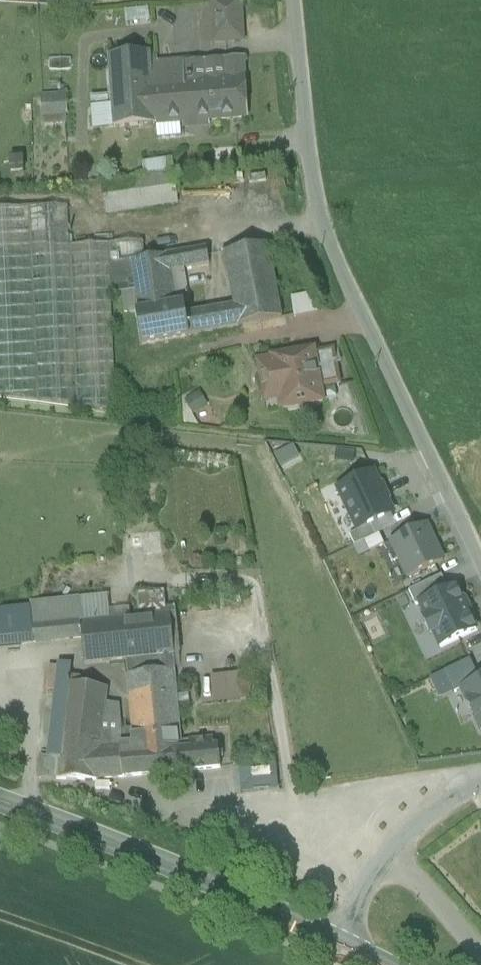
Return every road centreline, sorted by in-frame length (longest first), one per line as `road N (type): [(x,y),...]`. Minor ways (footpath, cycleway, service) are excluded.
road 1 (residential): [(480,569),(319,213),(298,0)]
road 2 (secondary): [(0,803),(198,876),(343,945)]
road 3 (residential): [(390,850),(480,951)]

